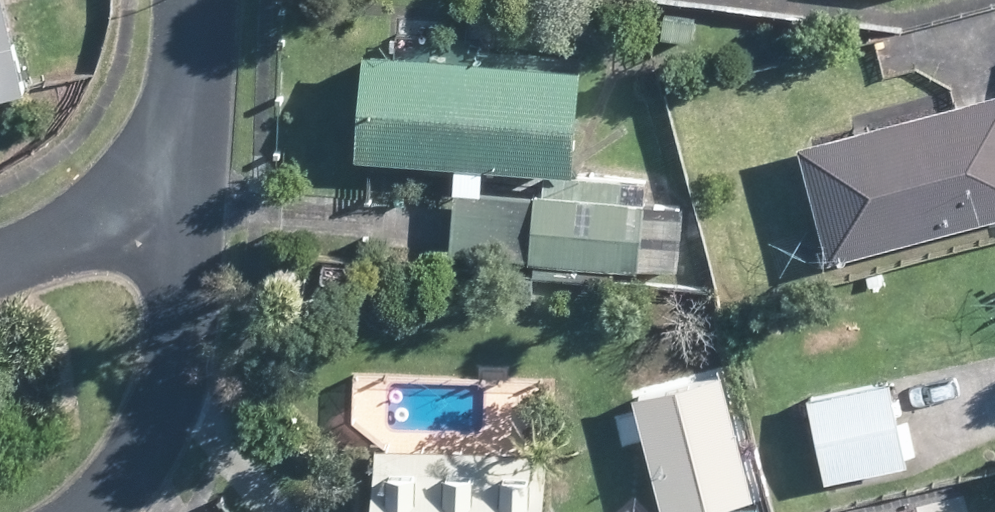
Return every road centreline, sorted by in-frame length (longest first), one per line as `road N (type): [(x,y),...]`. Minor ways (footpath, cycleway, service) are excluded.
road 1 (residential): [(69,511),(132,466),(189,306)]
road 2 (residential): [(189,152),(142,196),(57,245),(0,264)]
road 3 (residential): [(189,306),(189,152)]
road 4 (residential): [(189,152),(193,0)]

